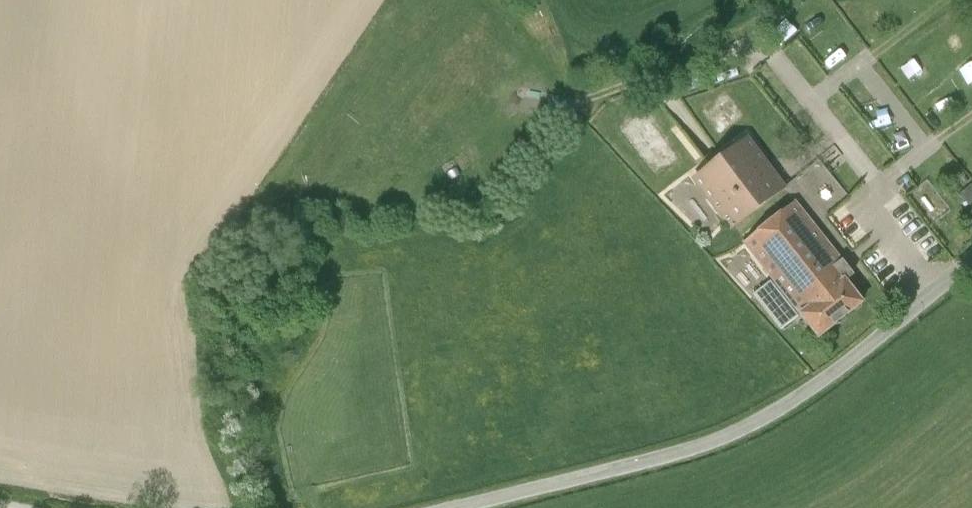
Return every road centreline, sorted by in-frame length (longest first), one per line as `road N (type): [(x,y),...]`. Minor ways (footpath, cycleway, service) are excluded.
road 1 (unclassified): [(454,507),(679,452),(760,419),(888,329),(971,254)]

